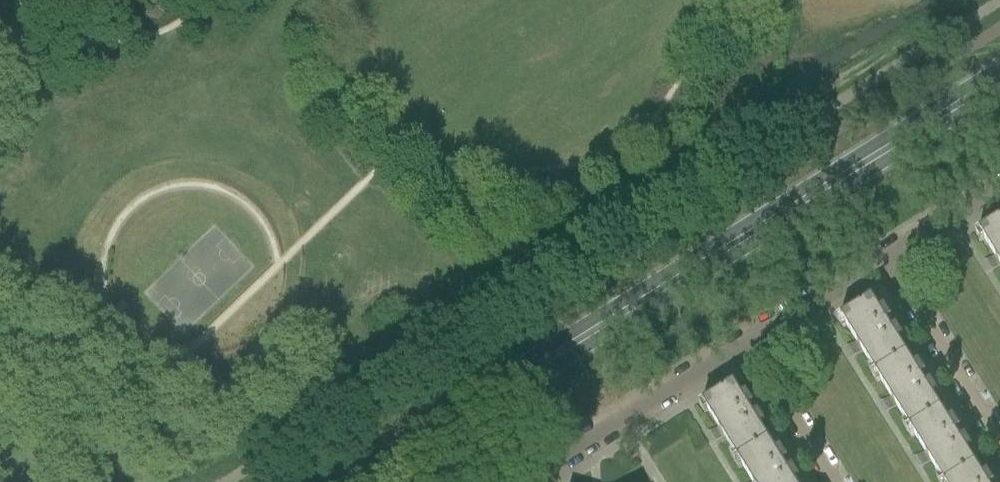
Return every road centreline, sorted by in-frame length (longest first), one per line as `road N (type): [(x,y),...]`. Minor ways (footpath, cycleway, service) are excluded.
road 1 (secondary): [(355,481),(999,81)]
road 2 (residential): [(530,481),(743,352)]
road 3 (residential): [(999,451),(882,266)]
road 4 (residential): [(743,352),(882,266)]
road 5 (residential): [(826,481),(743,352)]
road 6 (residential): [(882,266),(999,191)]

